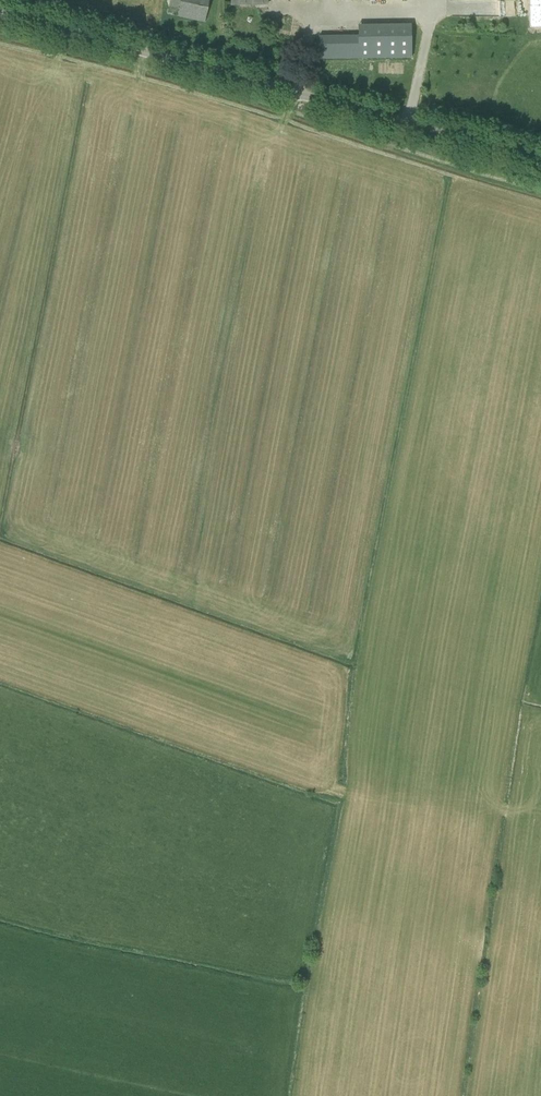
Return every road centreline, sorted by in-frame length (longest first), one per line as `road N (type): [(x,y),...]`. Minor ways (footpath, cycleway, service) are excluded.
road 1 (unclassified): [(540,155),(0,12)]

